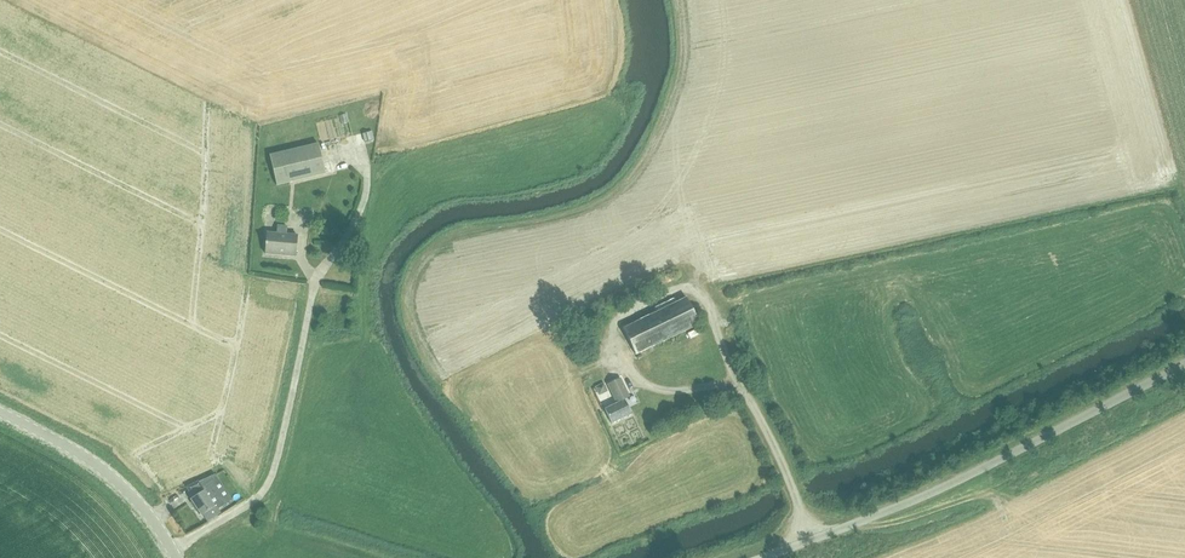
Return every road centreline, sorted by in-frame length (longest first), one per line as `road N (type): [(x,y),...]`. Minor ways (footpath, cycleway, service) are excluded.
road 1 (unclassified): [(811,539),(962,478),(1184,365)]
road 2 (unclassified): [(173,549),(266,488),(316,280)]
road 3 (unclassified): [(811,539),(745,394),(725,386),(652,388)]
road 4 (tertiary): [(173,549),(107,470),(53,431),(0,407)]

